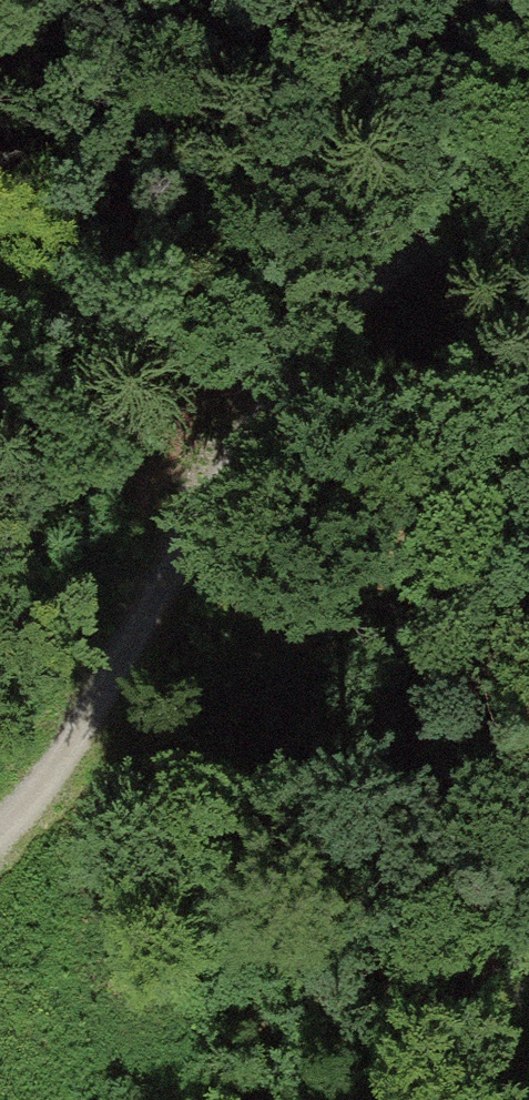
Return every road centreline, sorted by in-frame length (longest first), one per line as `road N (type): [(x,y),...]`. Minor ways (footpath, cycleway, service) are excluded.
road 1 (track): [(0,835),(66,745),(190,525),(353,285),(477,211),(528,207)]
road 2 (track): [(393,1099),(400,817),(447,544),(498,424),(528,385)]

